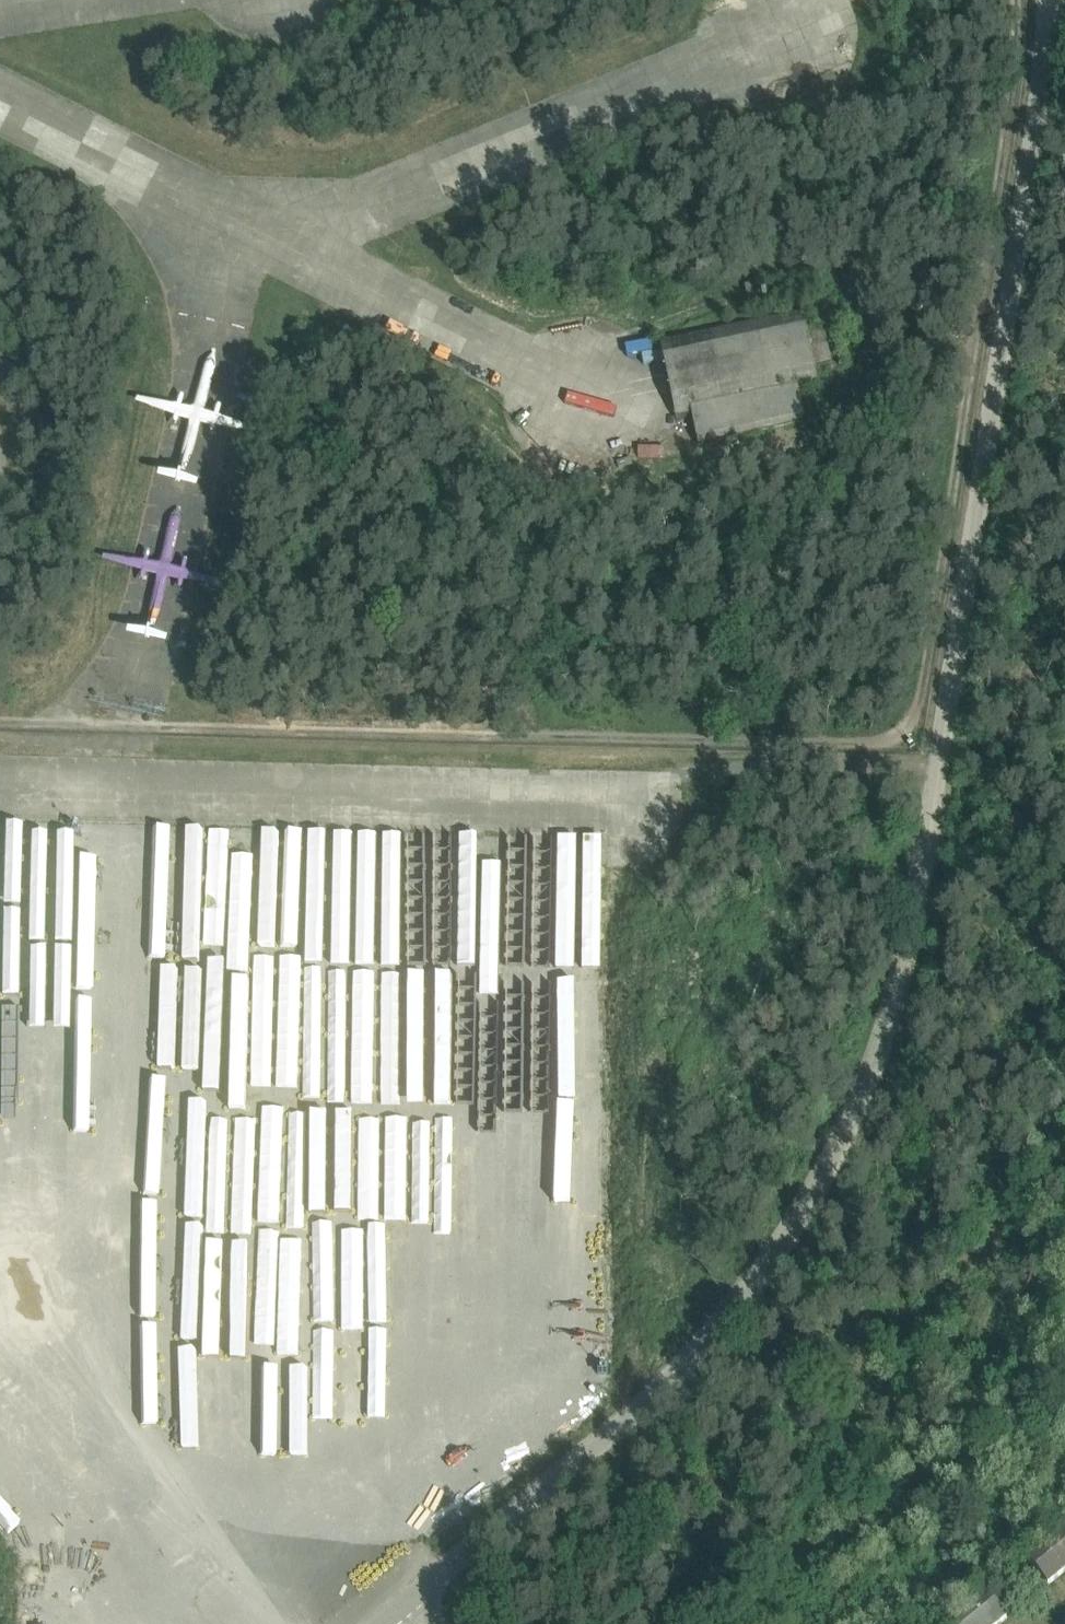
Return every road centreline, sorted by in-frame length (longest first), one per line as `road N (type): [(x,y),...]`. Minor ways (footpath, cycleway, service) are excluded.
road 1 (unclassified): [(407,1623),(438,1606),(697,1371),(829,1203),(897,1066),(921,1003),(952,847),(955,790),(939,756),(1050,0)]
road 2 (track): [(939,764),(681,775)]

